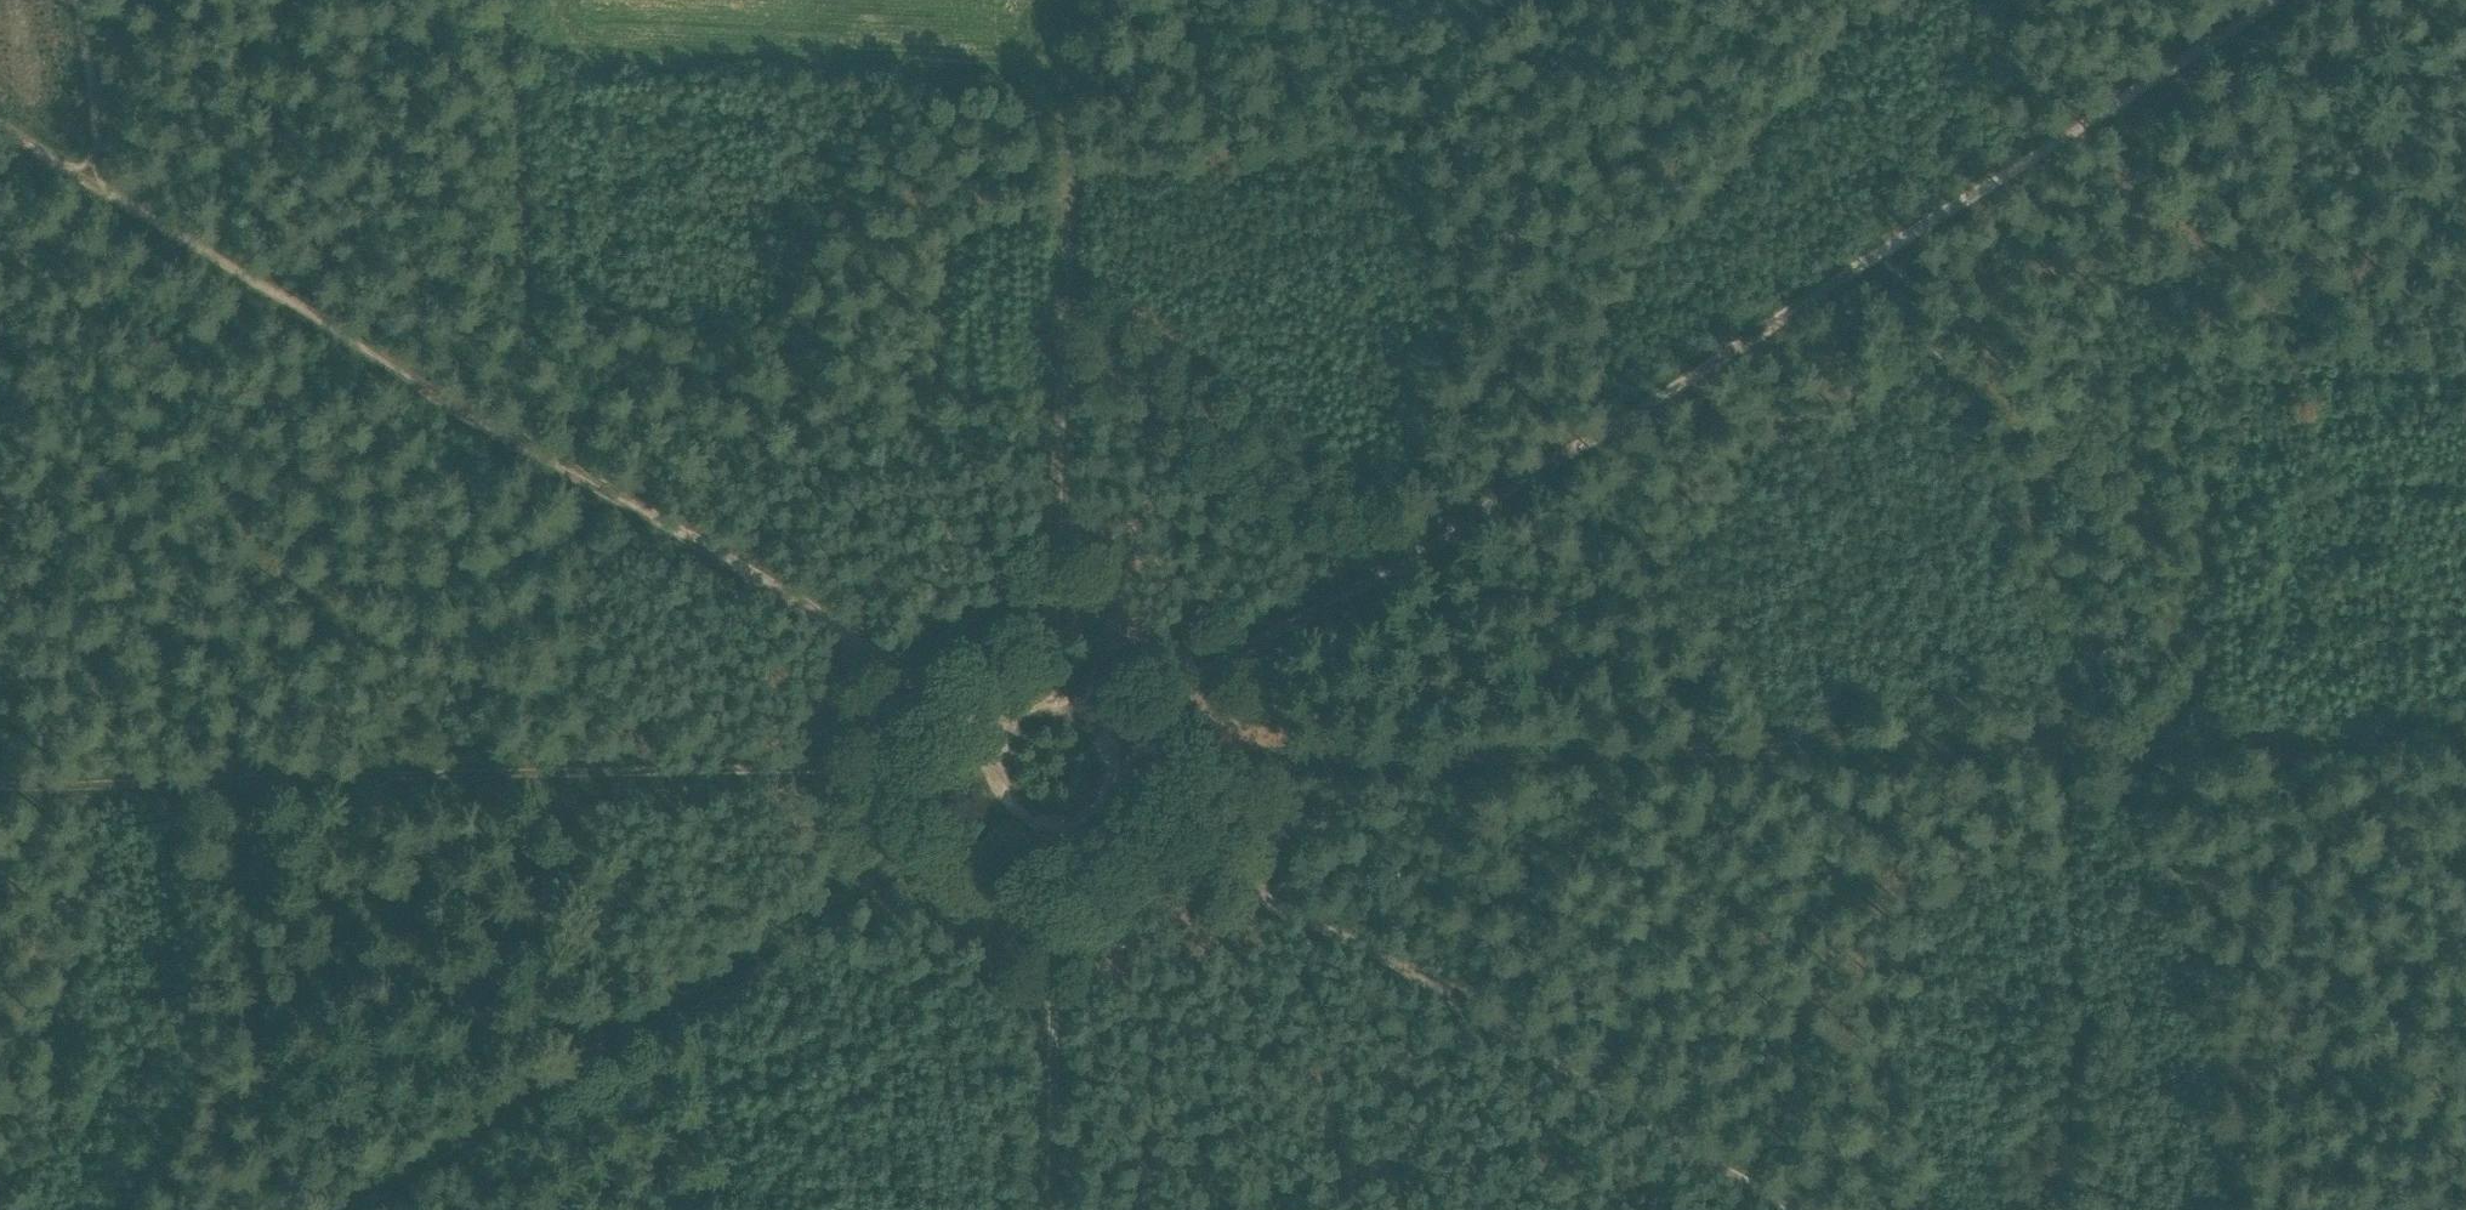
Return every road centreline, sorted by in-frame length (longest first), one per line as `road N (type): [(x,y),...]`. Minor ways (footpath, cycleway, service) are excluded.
road 1 (track): [(2258,0),(1872,225),(1116,730)]
road 2 (track): [(1112,763),(1230,747),(2465,715)]
road 3 (track): [(993,722),(88,191)]
road 4 (track): [(577,775),(570,563),(503,434),(511,0)]
road 5 (track): [(1794,1209),(1118,812)]
road 6 (track): [(1078,0),(1051,700)]
road 7 (track): [(577,775),(0,783)]
road 8 (track): [(978,761),(577,775)]
road 9 (track): [(1058,841),(1052,1209)]
road 10 (track): [(88,191),(69,0)]
road 11 (track): [(978,761),(1000,802),(1058,841),(1118,812)]
road 12 (track): [(1116,730),(1051,700),(993,722)]

